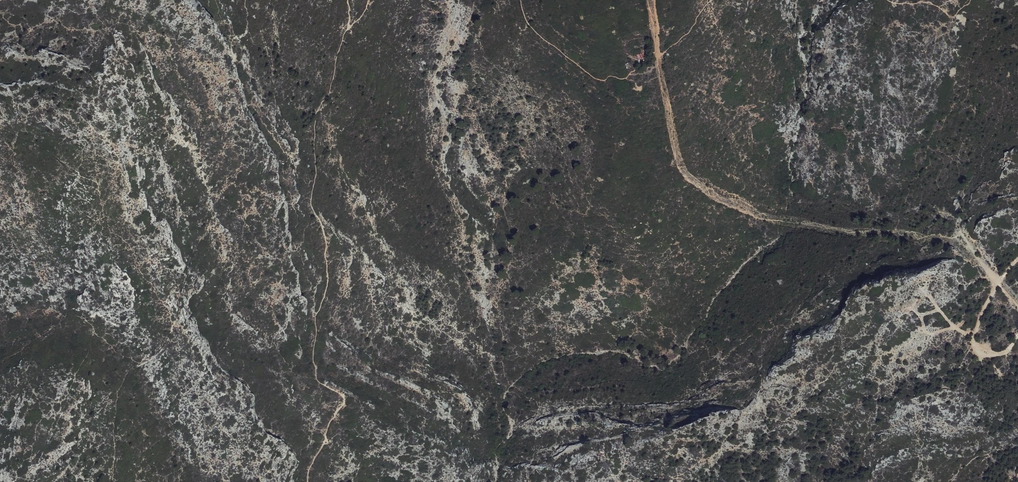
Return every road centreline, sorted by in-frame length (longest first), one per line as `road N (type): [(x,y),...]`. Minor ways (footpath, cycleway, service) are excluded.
road 1 (track): [(1005,353),(981,354),(973,336),(980,312),(1017,259)]

